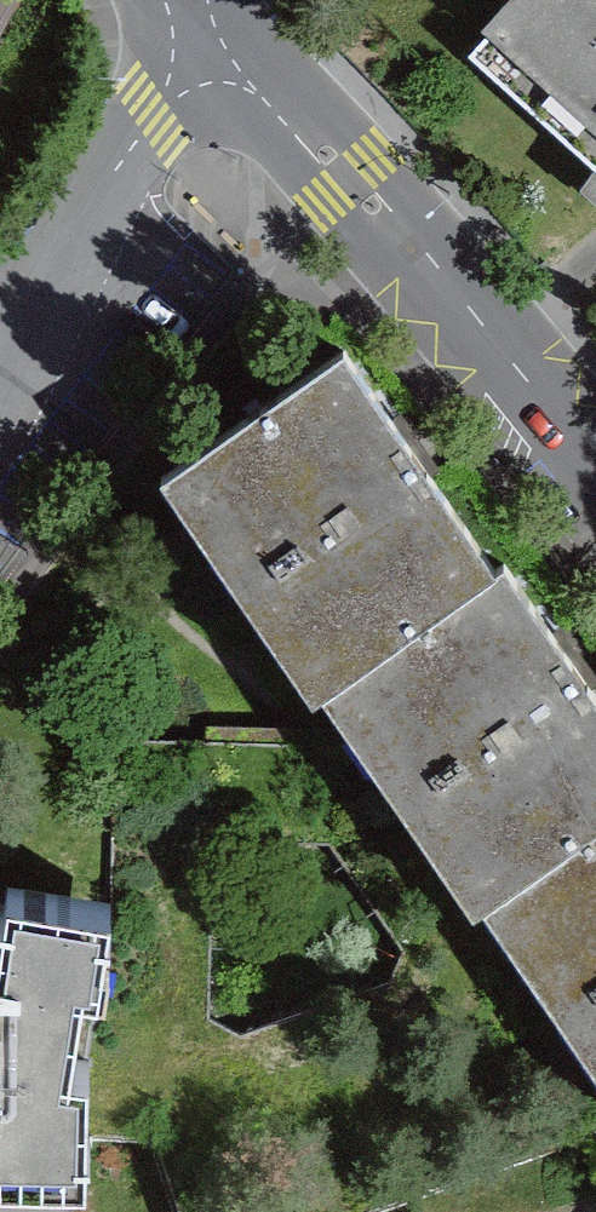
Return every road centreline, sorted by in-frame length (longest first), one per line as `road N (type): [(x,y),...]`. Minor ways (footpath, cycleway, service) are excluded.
road 1 (residential): [(226,38),(510,367),(595,484)]
road 2 (residential): [(226,38),(120,177),(0,390)]

